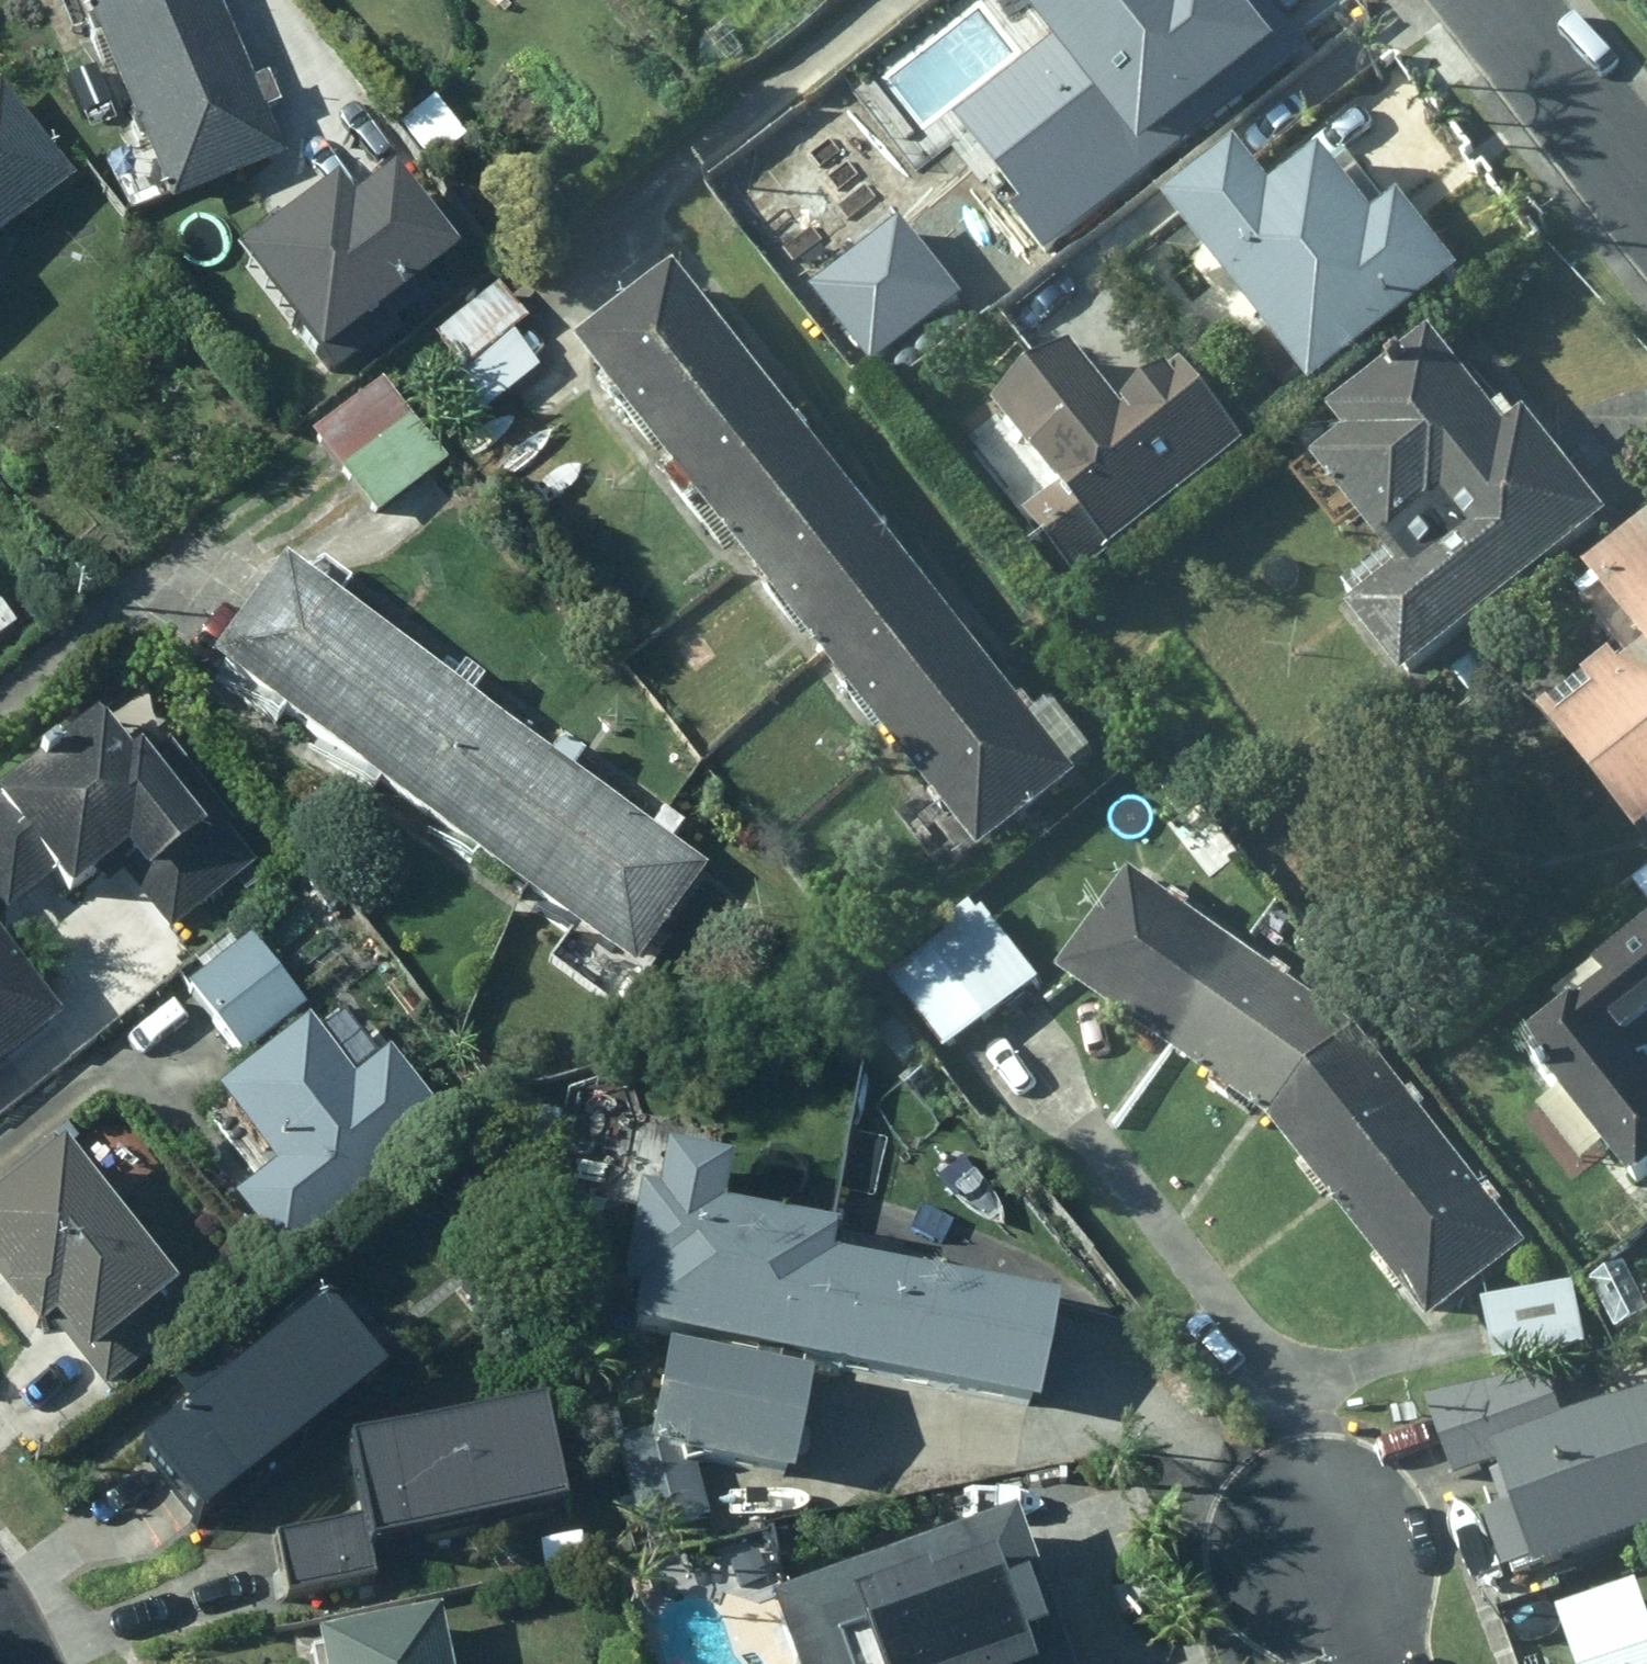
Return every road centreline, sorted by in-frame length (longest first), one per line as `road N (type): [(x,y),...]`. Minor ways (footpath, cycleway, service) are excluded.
road 1 (residential): [(1646,211),(1482,0)]
road 2 (residential): [(1371,1663),(1325,1536)]

